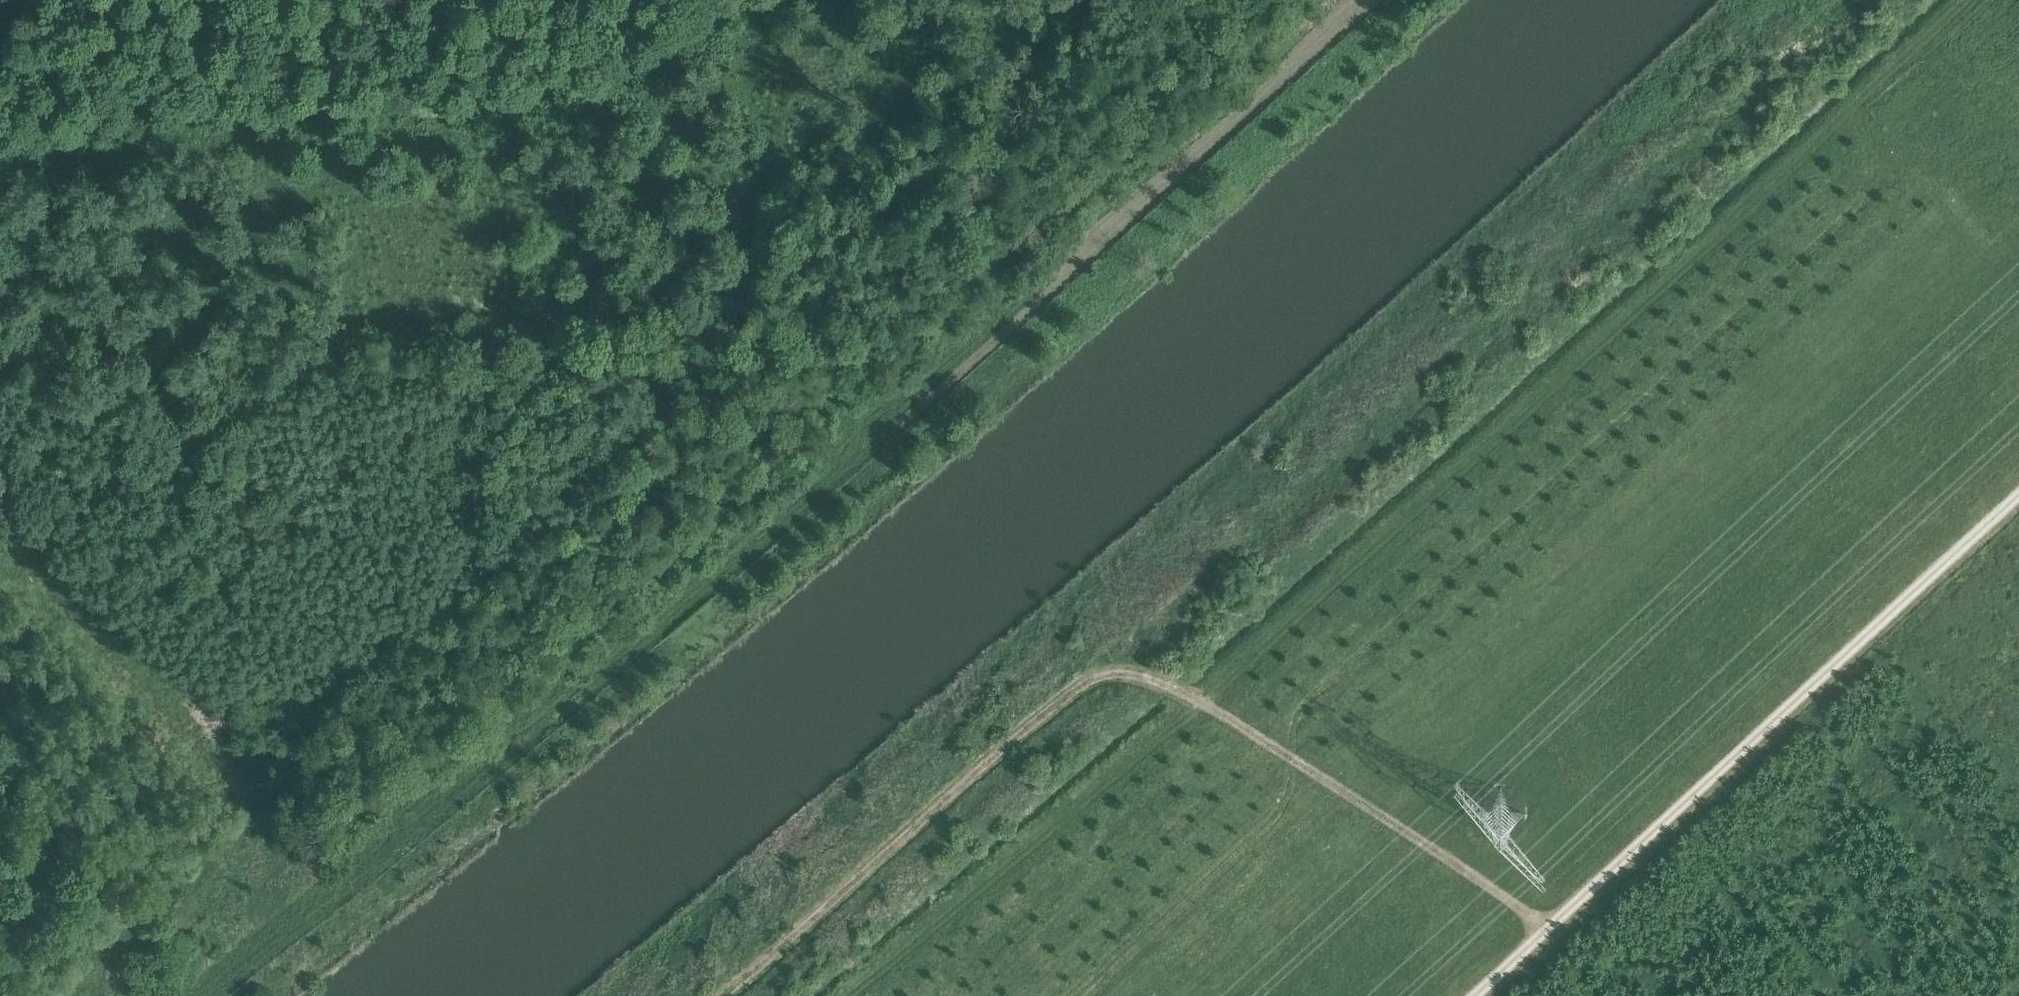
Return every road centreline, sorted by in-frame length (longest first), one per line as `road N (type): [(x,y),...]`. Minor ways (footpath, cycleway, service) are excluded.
road 1 (track): [(1556,922),(1194,697),(1119,675),(1064,696),(726,995)]
road 2 (track): [(2018,496),(1475,995)]

